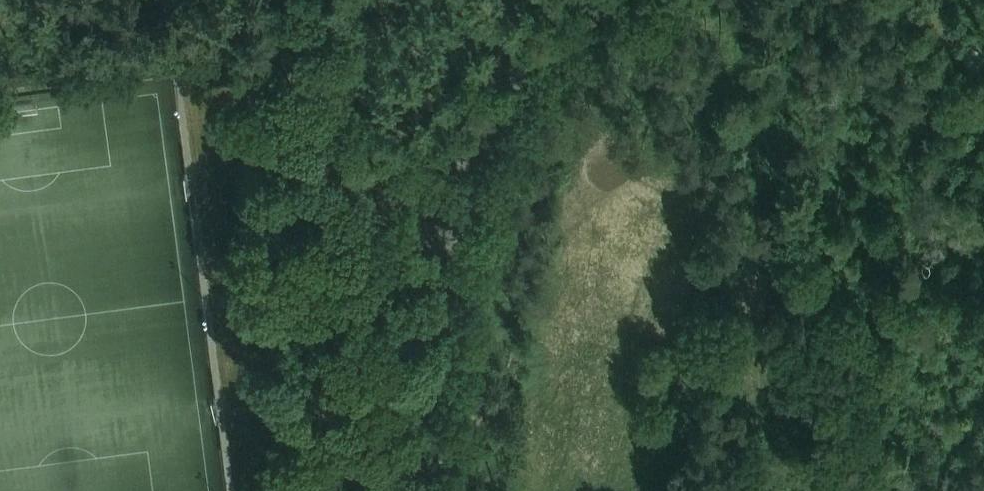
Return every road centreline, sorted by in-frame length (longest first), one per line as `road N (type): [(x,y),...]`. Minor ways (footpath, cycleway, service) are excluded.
road 1 (unclassified): [(421,490),(439,285),(477,151),(536,56),(604,0)]

